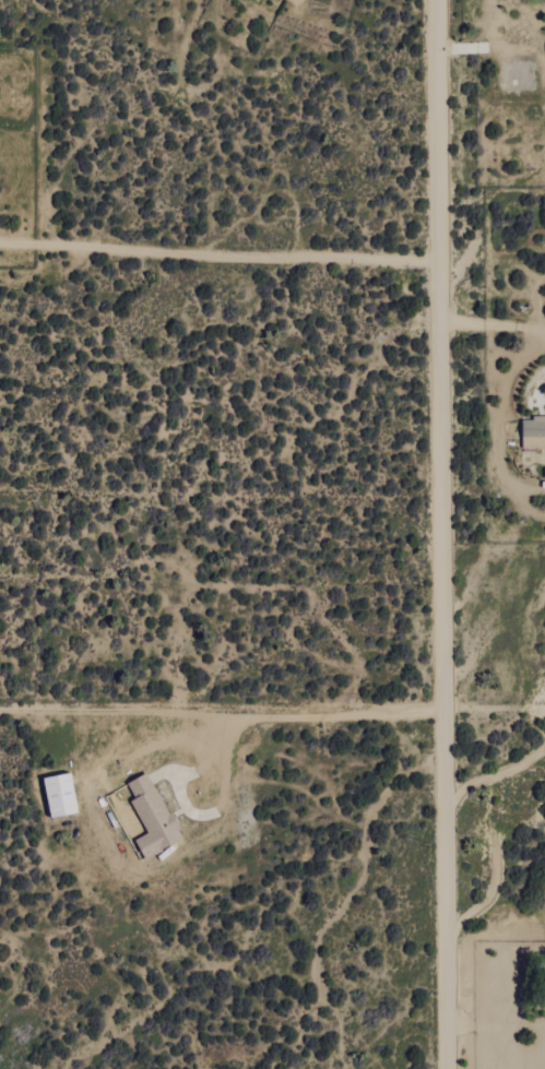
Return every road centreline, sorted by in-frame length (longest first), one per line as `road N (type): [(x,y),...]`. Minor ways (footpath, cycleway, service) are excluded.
road 1 (residential): [(446,1068),(441,0)]
road 2 (residential): [(442,709),(0,715)]
road 3 (track): [(441,260),(0,239)]
road 4 (track): [(93,768),(127,749),(230,729),(250,712)]

